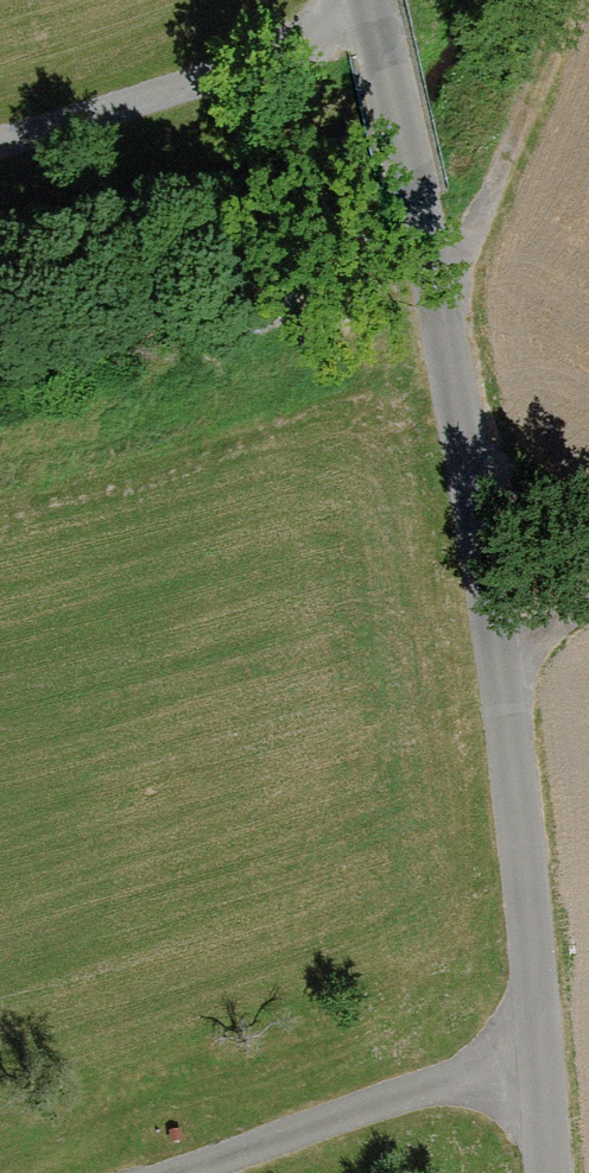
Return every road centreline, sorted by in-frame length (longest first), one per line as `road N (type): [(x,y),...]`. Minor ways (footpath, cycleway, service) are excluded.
road 1 (unclassified): [(550,1172),(488,573),(379,0)]
road 2 (track): [(372,0),(0,141)]
road 3 (track): [(542,1071),(420,1091),(164,1172)]
road 4 (track): [(421,220),(507,136),(547,0)]

